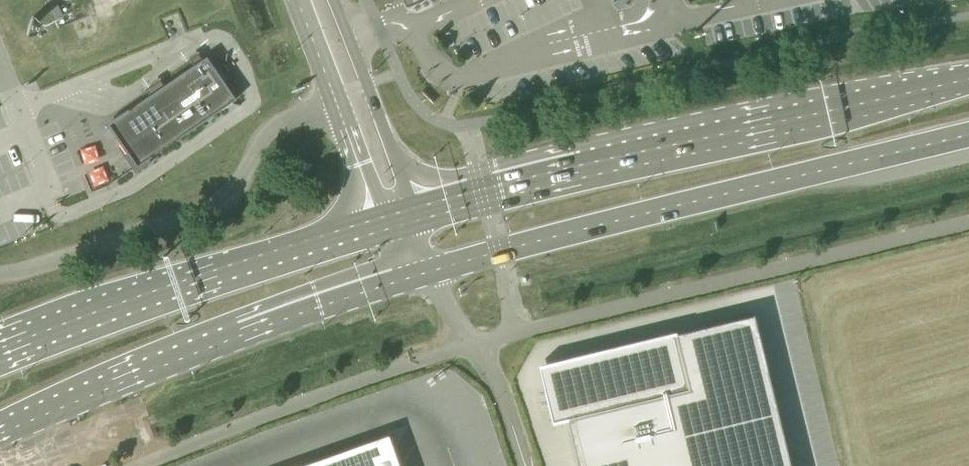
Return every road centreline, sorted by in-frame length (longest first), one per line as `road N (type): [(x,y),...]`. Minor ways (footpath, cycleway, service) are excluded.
road 1 (primary): [(968,78),(419,212)]
road 2 (primary): [(425,273),(968,134)]
road 3 (primary): [(0,434),(231,338),(425,273)]
road 4 (primary): [(380,224),(0,348)]
road 5 (unclassified): [(336,100),(264,137),(222,203),(0,276)]
road 6 (tertiary): [(419,212),(337,0)]
road 7 (unclassified): [(525,465),(487,365),(425,273)]
road 8 (tertiary): [(336,100),(380,224)]

